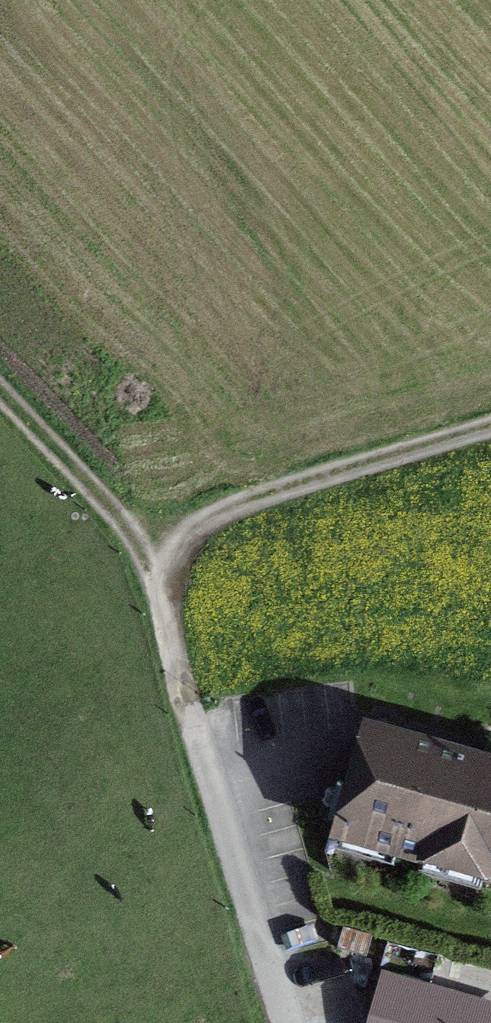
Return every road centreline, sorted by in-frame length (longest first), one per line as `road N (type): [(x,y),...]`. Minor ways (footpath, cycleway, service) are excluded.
road 1 (track): [(184,711),(164,612),(199,527),(490,432)]
road 2 (residential): [(184,711),(281,1022)]
road 3 (track): [(0,391),(50,442),(164,612)]

